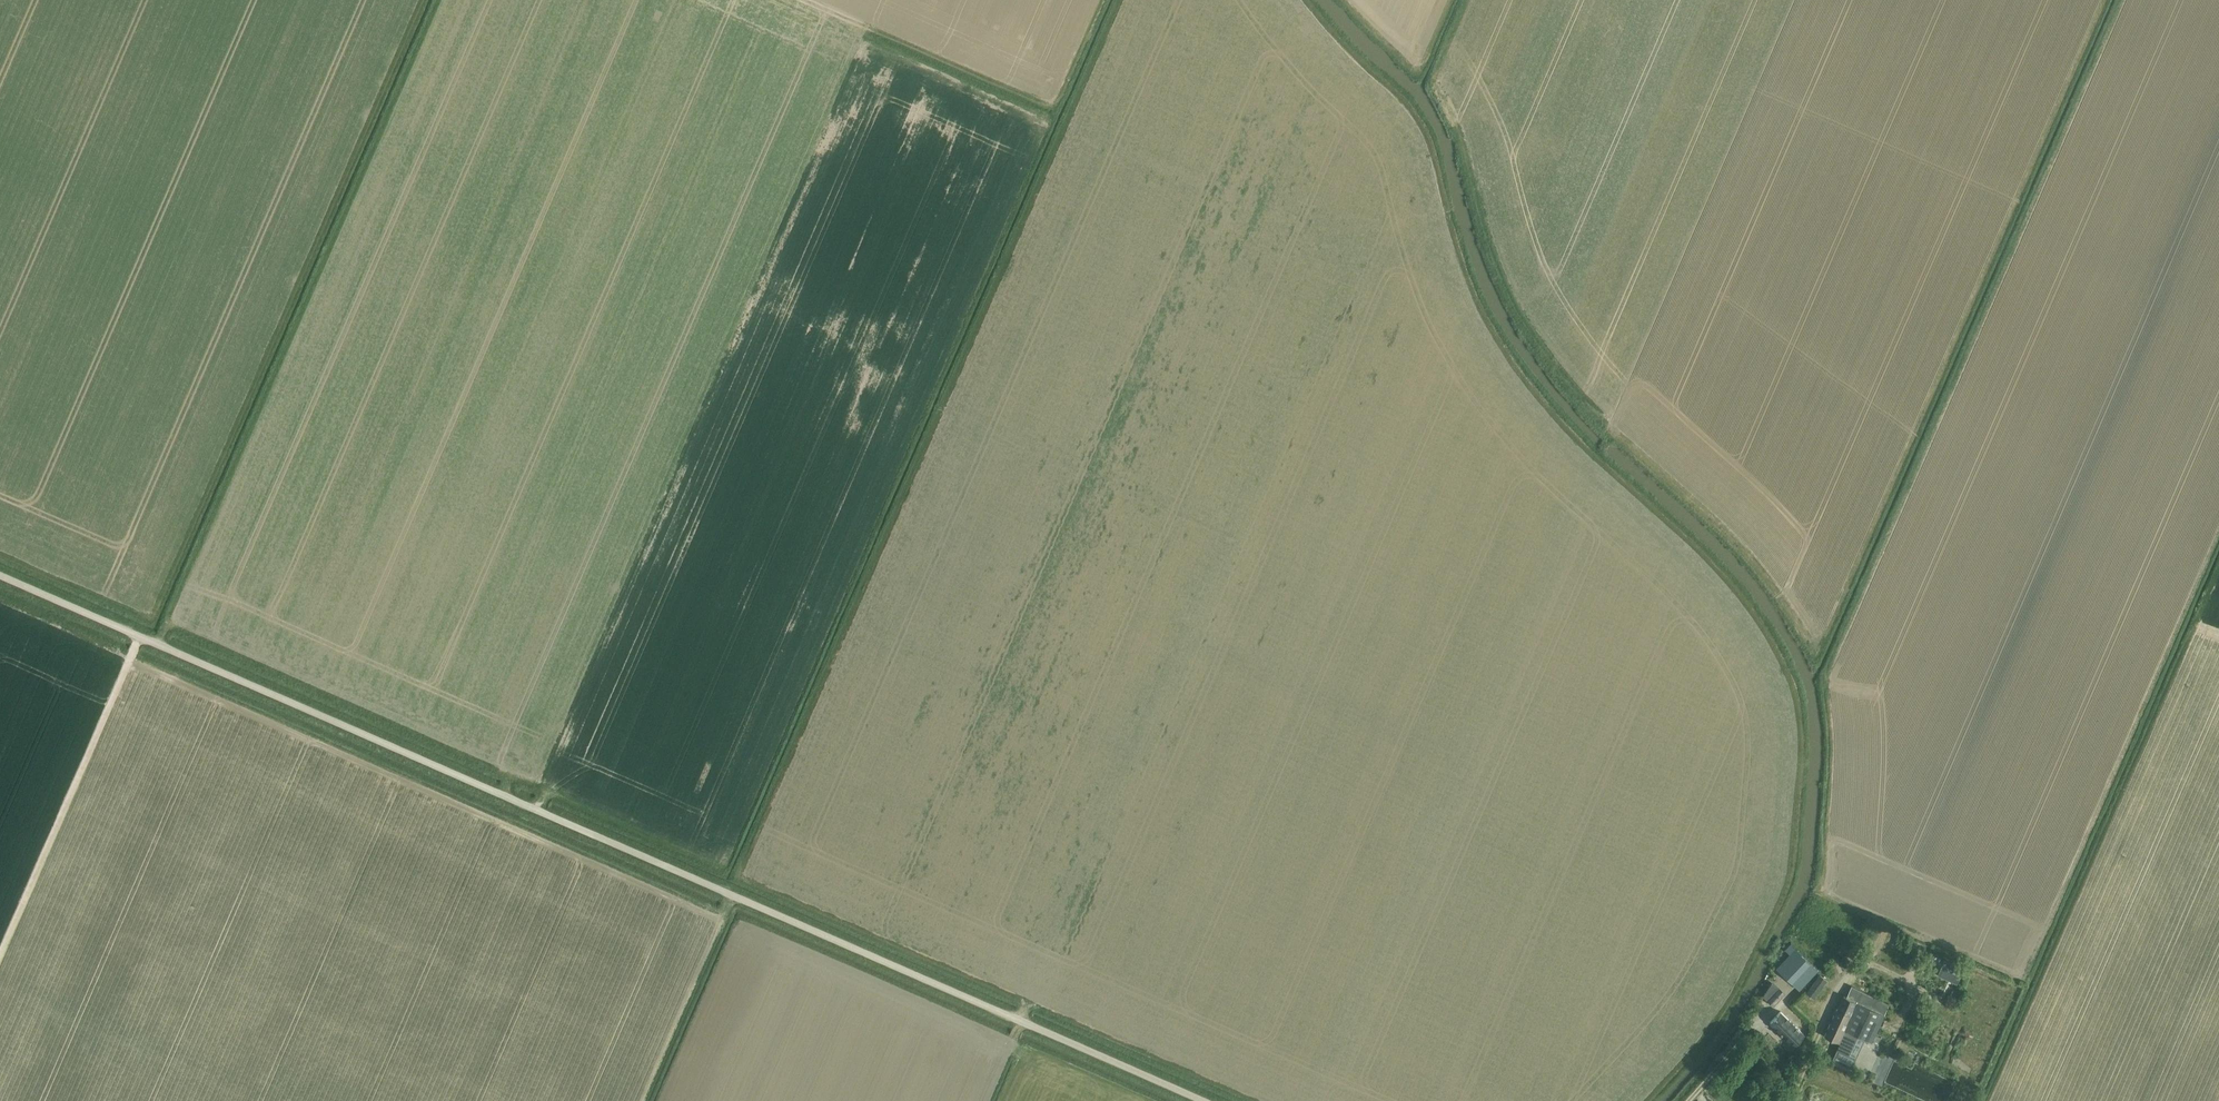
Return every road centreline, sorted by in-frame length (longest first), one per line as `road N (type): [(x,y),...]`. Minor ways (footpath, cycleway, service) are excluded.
road 1 (unclassified): [(1206,1100),(0,569)]

